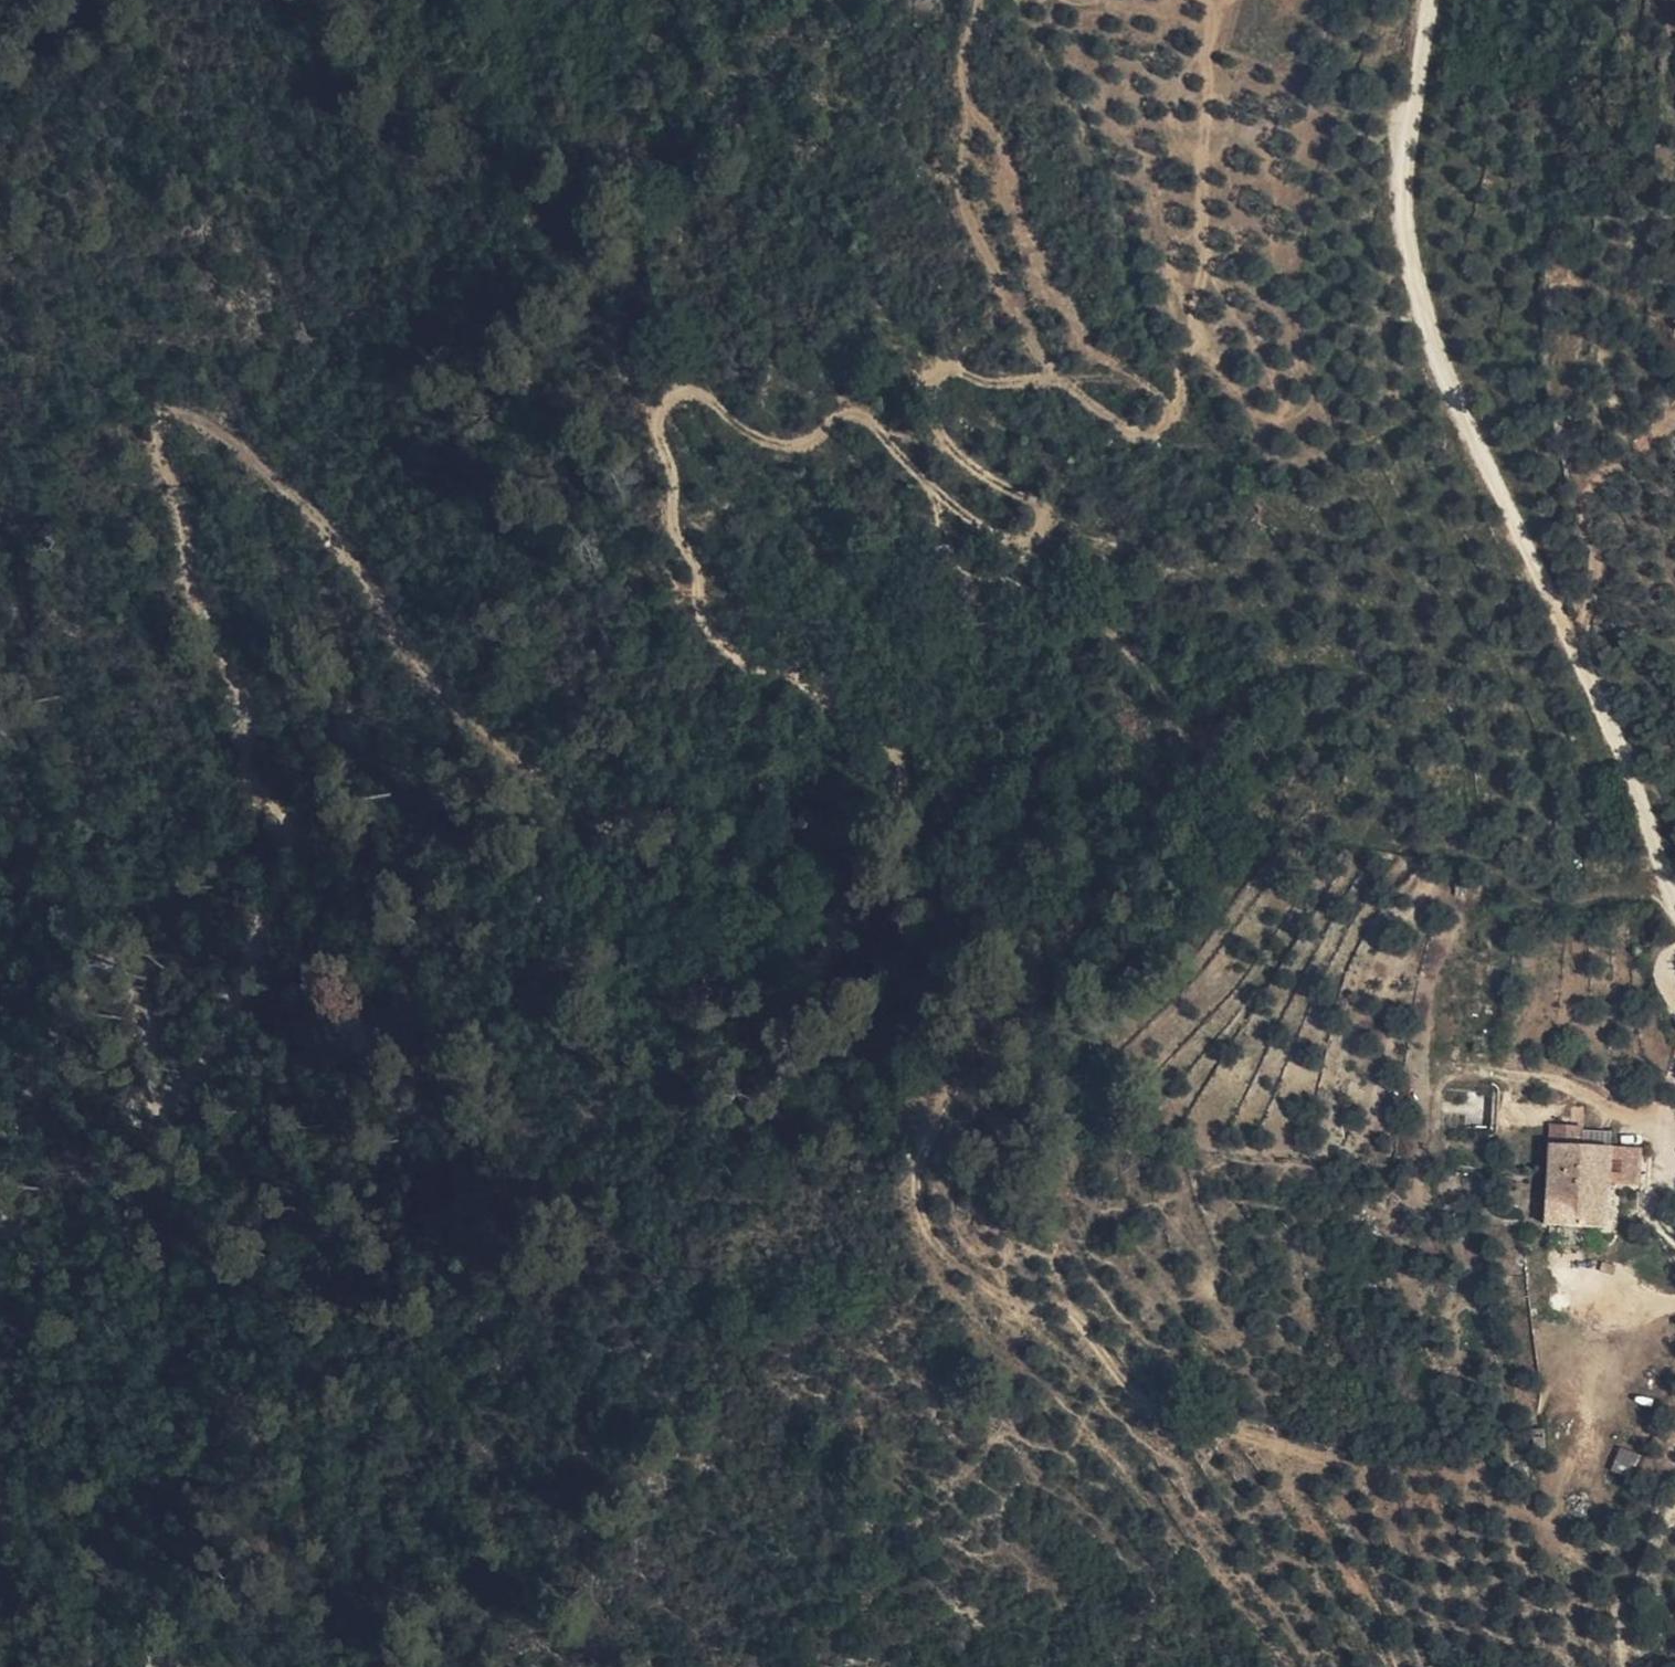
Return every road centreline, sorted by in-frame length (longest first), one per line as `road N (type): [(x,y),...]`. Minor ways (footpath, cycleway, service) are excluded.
road 1 (track): [(1430,0),(1401,194),(1419,308),(1617,746),(1674,894)]

